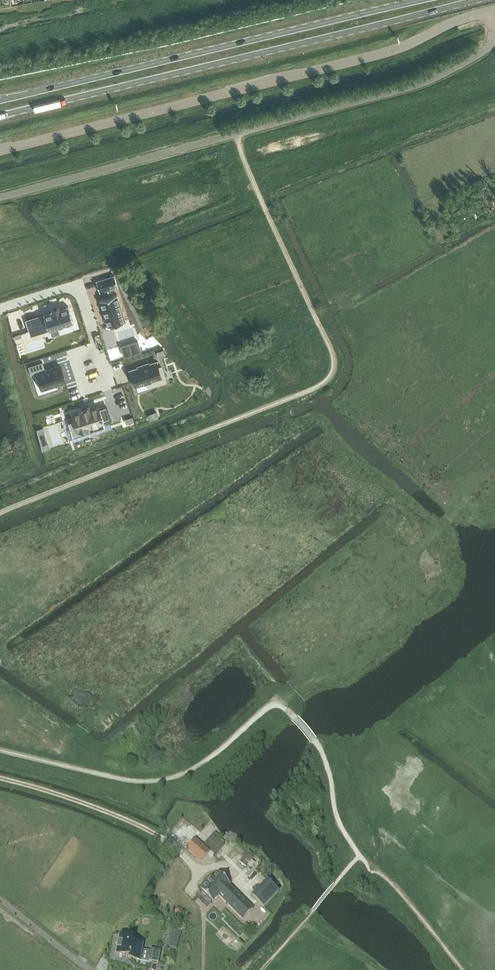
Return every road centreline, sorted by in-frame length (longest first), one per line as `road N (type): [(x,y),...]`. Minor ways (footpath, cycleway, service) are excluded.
road 1 (unclassified): [(0,151),(387,52),(494,10)]
road 2 (primary): [(0,116),(479,0)]
road 3 (primary): [(422,0),(0,100)]
road 4 (residential): [(105,385),(78,284),(0,308)]

